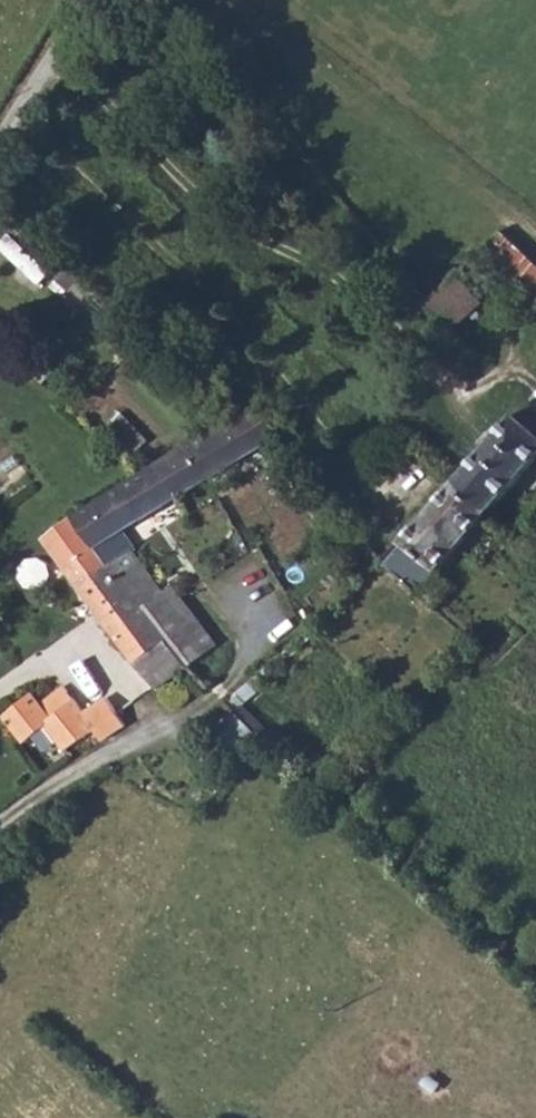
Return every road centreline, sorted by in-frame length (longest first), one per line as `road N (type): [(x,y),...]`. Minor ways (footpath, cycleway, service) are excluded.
road 1 (unclassified): [(0,145),(88,0)]

